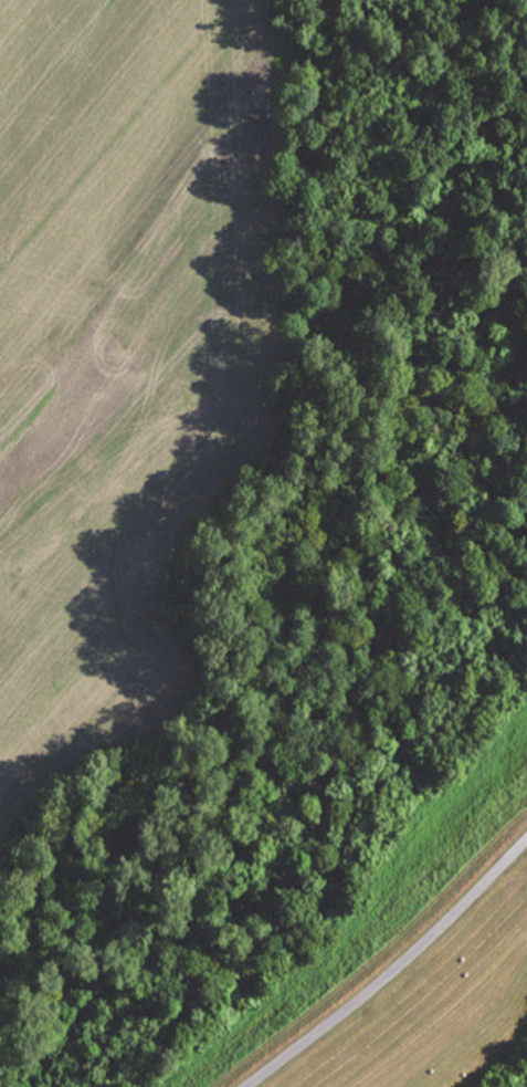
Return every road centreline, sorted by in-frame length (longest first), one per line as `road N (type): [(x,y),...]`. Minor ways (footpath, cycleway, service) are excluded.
road 1 (residential): [(246,1086),(389,975),(526,839)]

